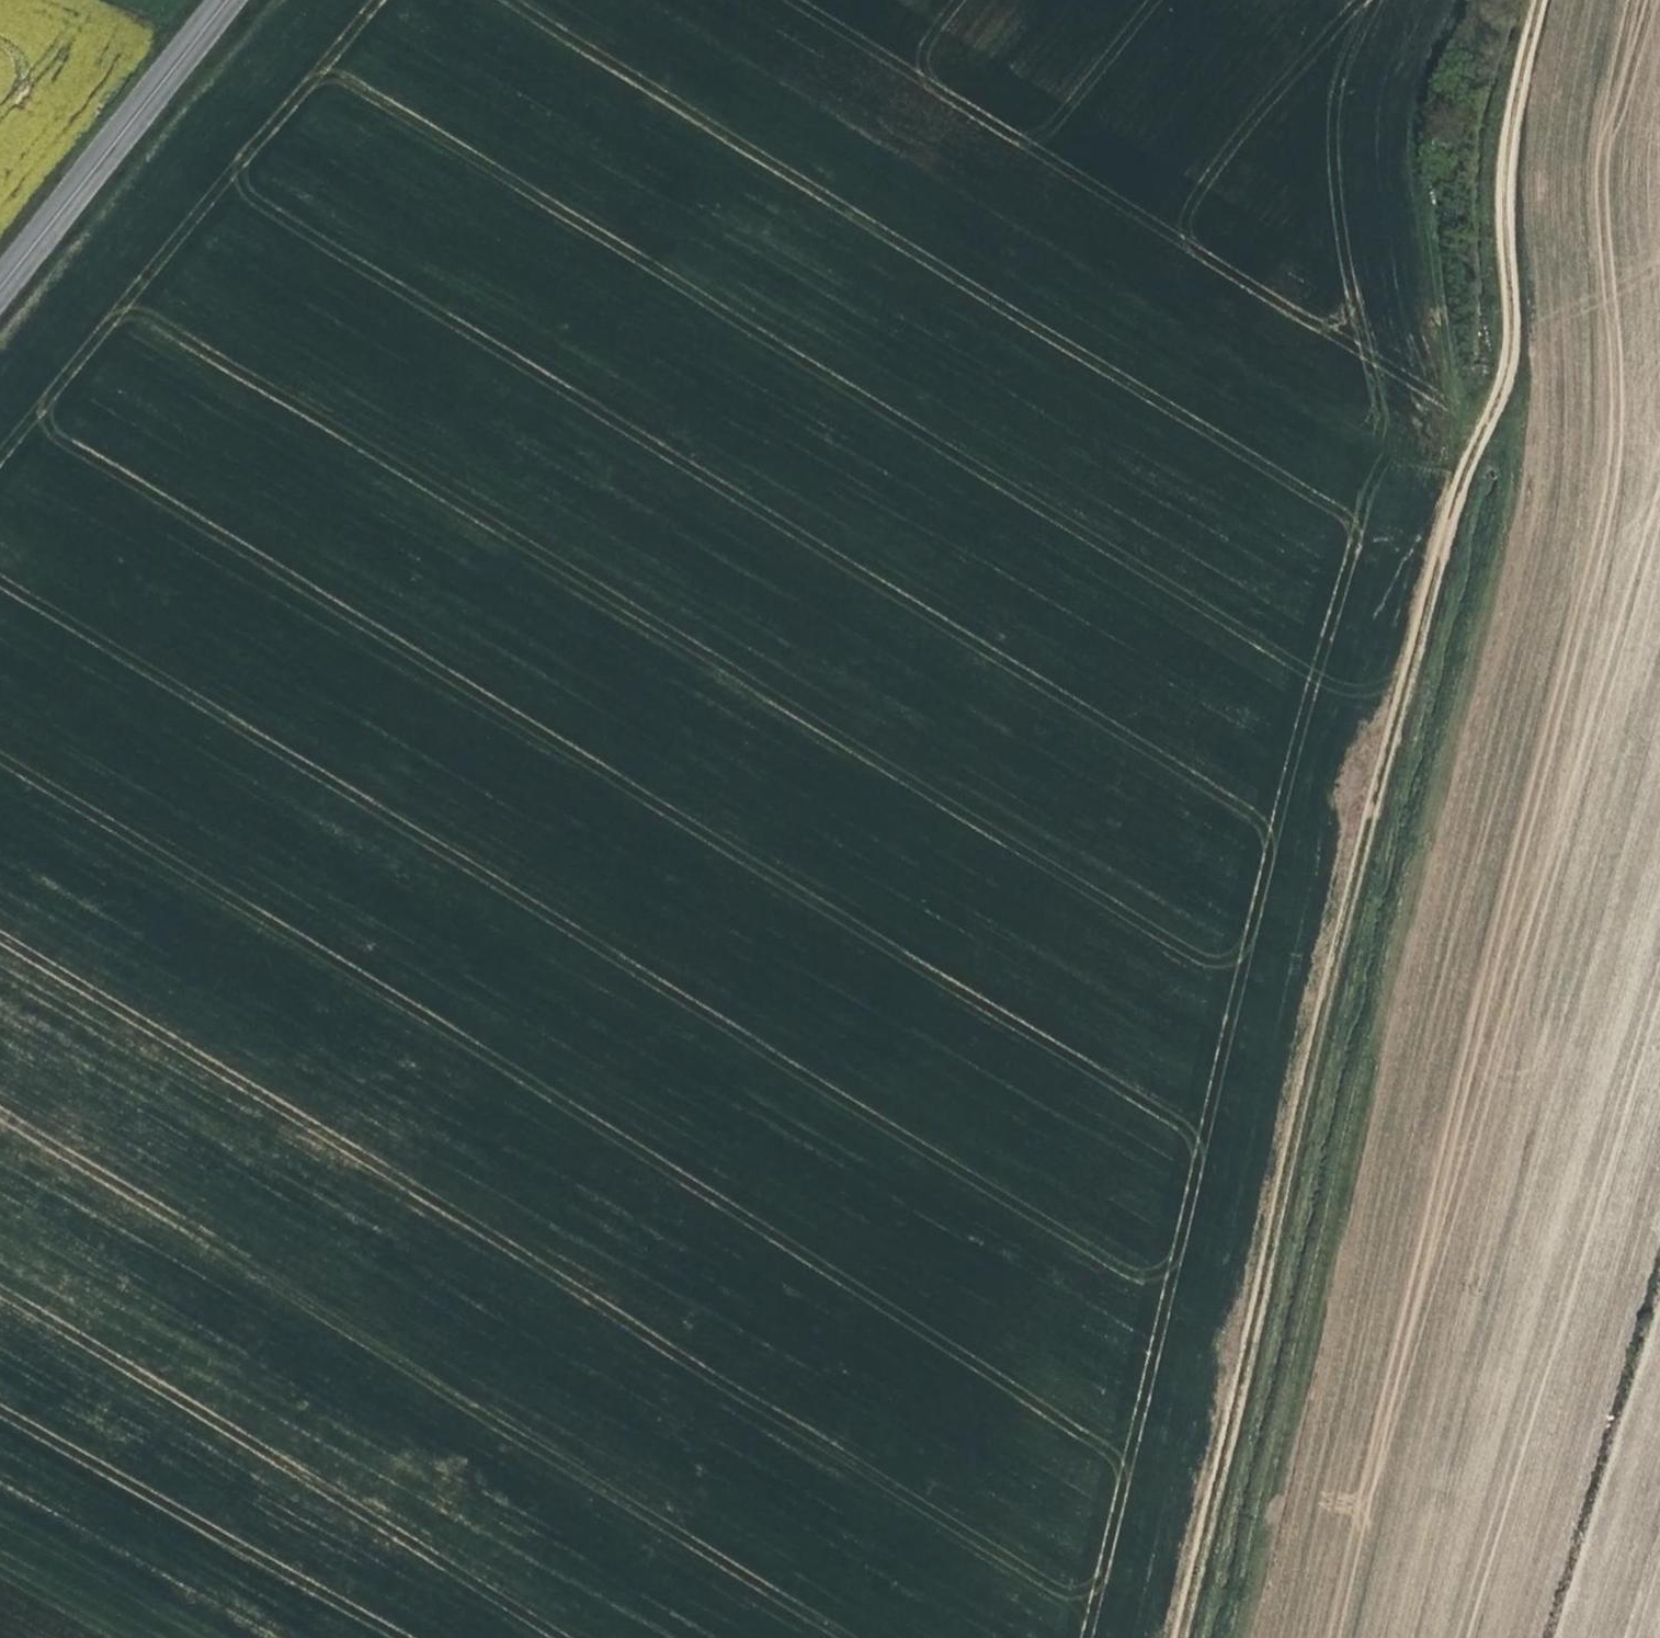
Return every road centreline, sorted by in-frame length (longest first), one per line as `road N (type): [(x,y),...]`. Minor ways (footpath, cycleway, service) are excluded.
road 1 (track): [(1540,0),(1509,163),(1516,376),(1462,473),(1181,1637)]
road 2 (tertiary): [(227,0),(0,296)]

